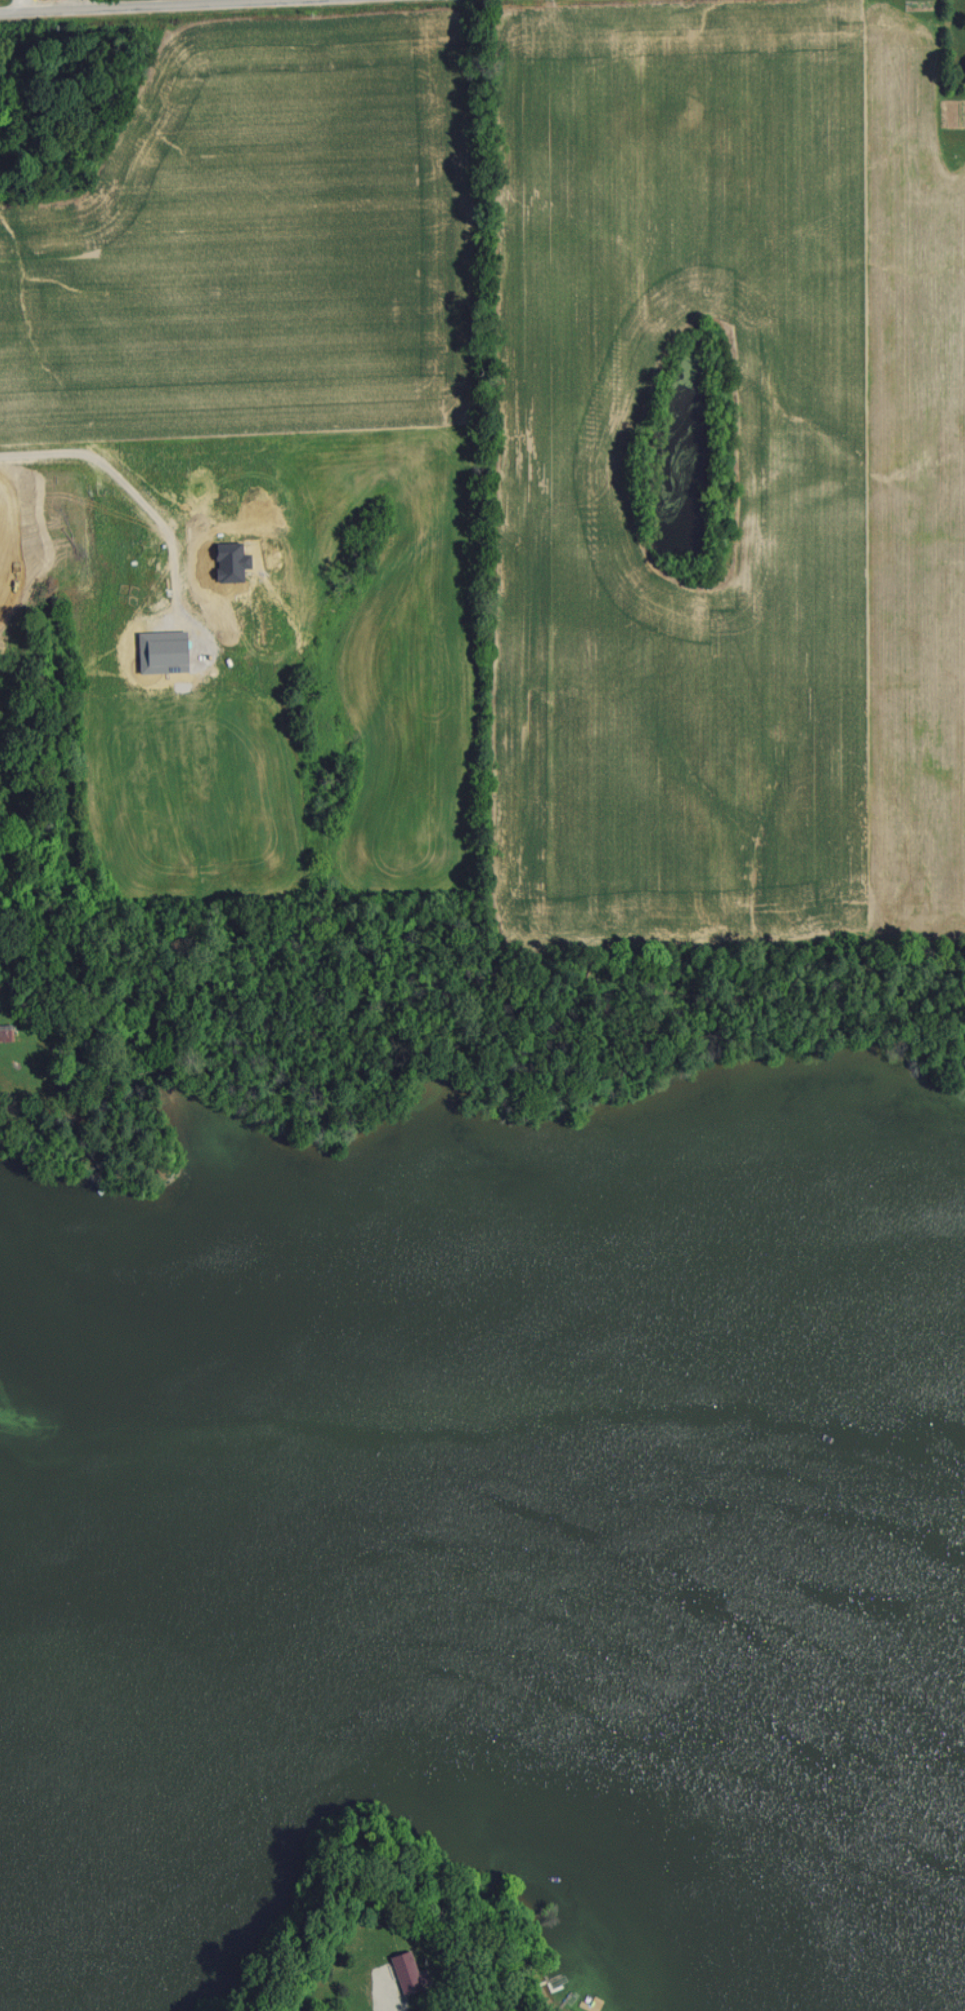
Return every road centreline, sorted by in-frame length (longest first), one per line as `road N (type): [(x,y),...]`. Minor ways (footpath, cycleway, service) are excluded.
road 1 (residential): [(0,12),(264,0)]

